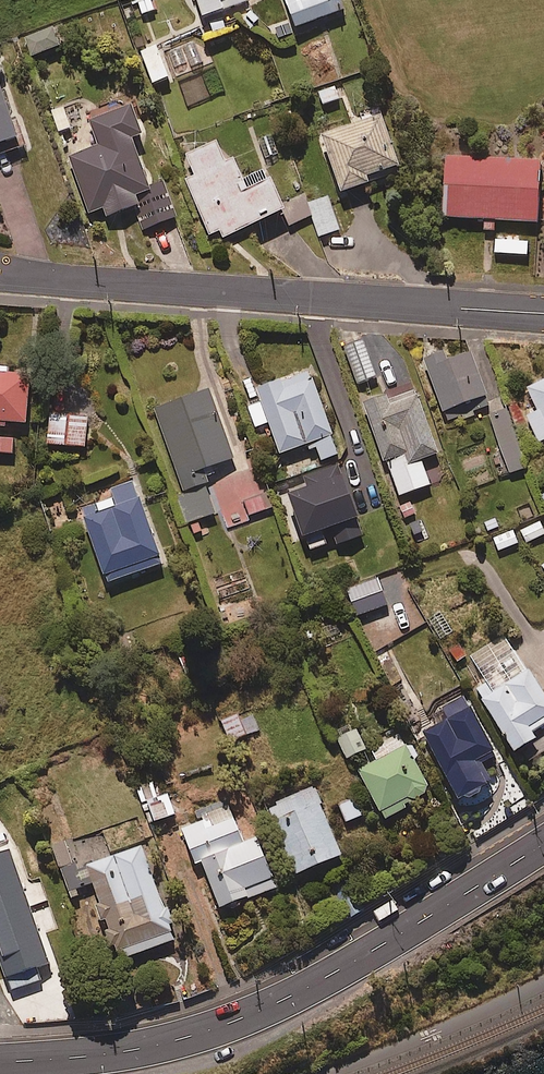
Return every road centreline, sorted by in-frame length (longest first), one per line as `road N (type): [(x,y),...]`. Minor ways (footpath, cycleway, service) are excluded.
road 1 (trunk): [(543,844),(410,928),(241,1018),(143,1049),(0,1061)]
road 2 (residential): [(0,274),(543,312)]

